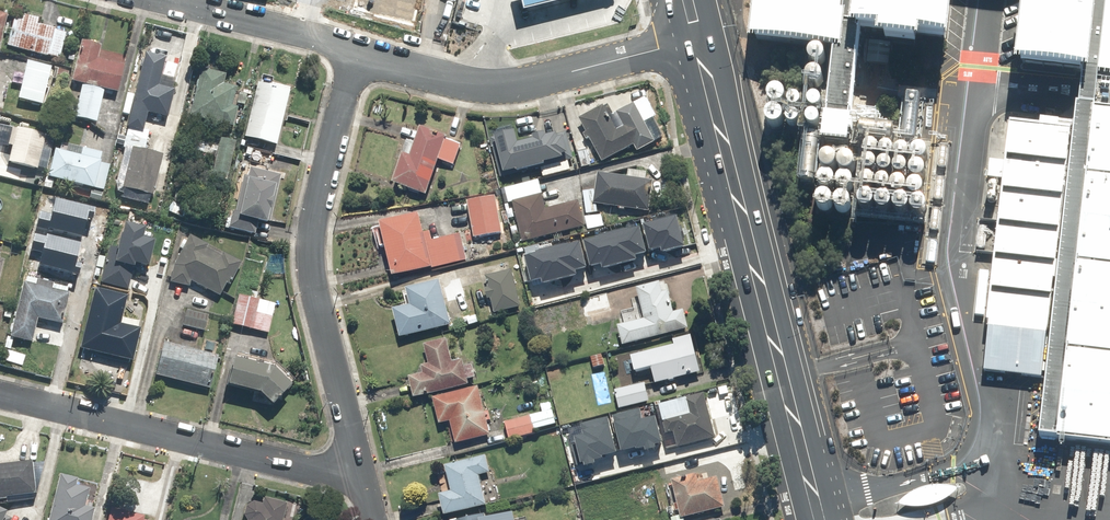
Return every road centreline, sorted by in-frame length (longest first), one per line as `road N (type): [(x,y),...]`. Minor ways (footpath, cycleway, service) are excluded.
road 1 (primary): [(699,43),(821,519)]
road 2 (residential): [(362,482),(309,260),(356,52)]
road 3 (residential): [(0,394),(362,482)]
road 4 (residential): [(356,52),(517,85),(699,43)]
road 5 (residential): [(167,0),(356,52)]

